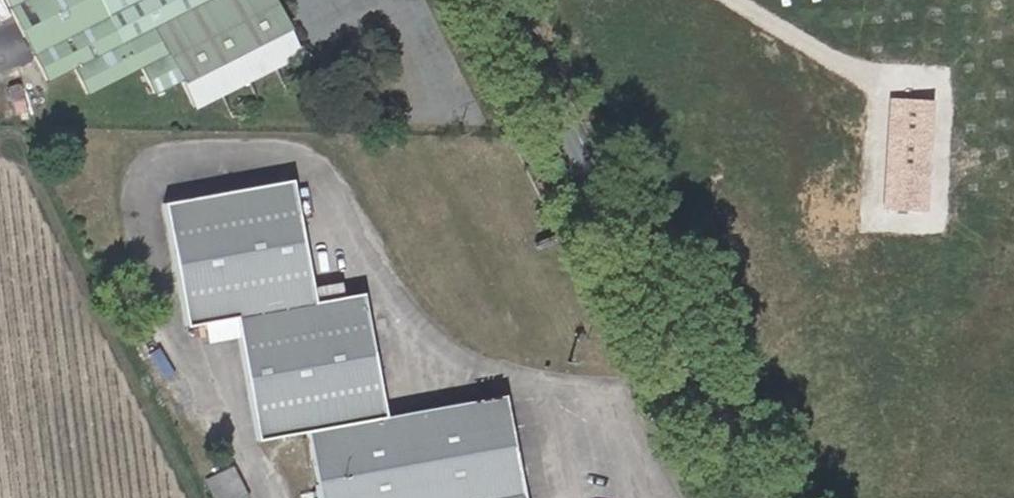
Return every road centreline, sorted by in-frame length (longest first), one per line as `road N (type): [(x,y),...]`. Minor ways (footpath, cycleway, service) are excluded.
road 1 (primary): [(509,0),(753,497)]

